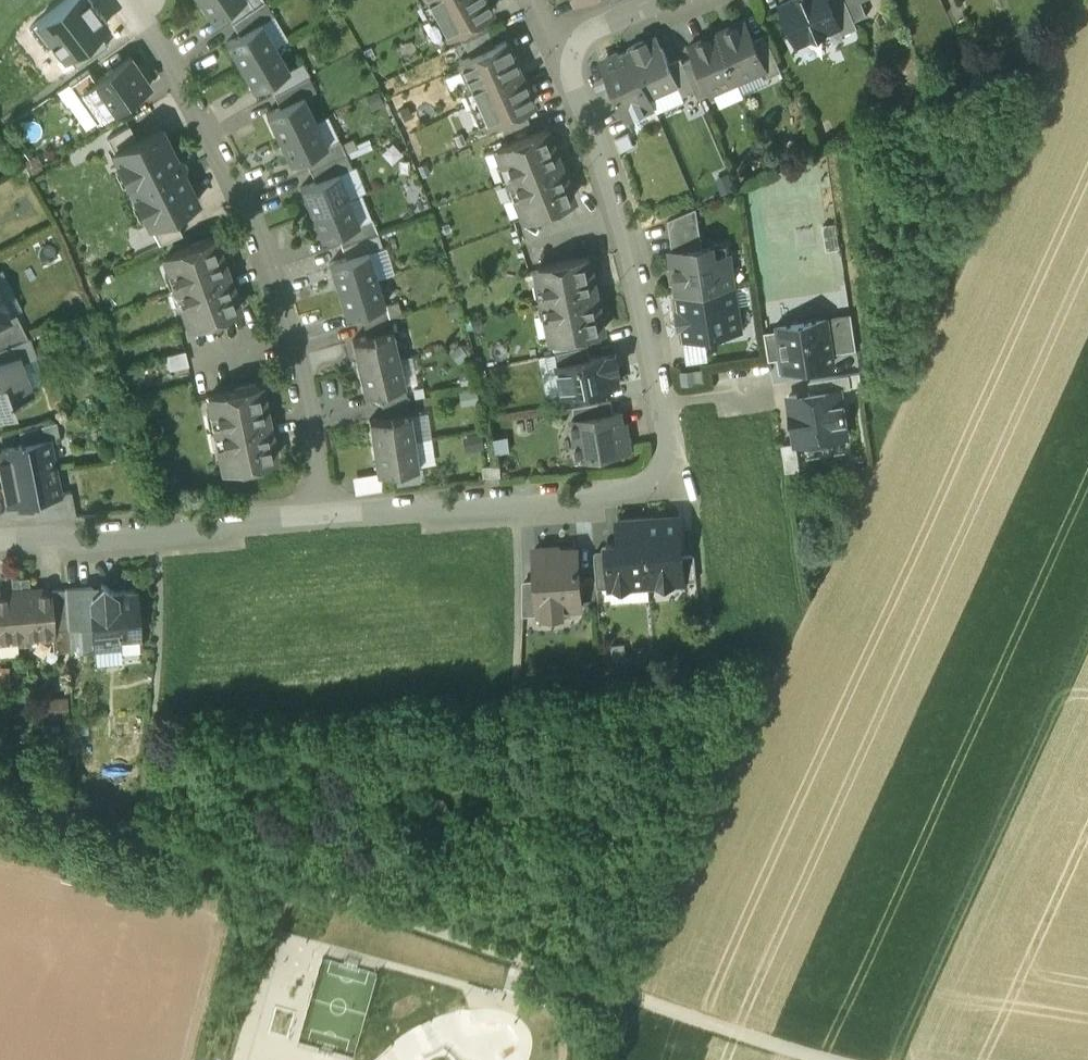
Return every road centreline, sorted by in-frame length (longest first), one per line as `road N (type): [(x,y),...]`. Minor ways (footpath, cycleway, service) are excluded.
road 1 (track): [(815,1059),(0,780)]
road 2 (residential): [(558,43),(623,210),(653,339),(666,452),(658,474),(636,492),(580,505),(321,516)]
road 3 (residential): [(127,0),(199,111),(259,233),(302,381),(321,516)]
road 4 (track): [(1087,637),(895,1059)]
road 5 (residential): [(321,516),(0,538)]

